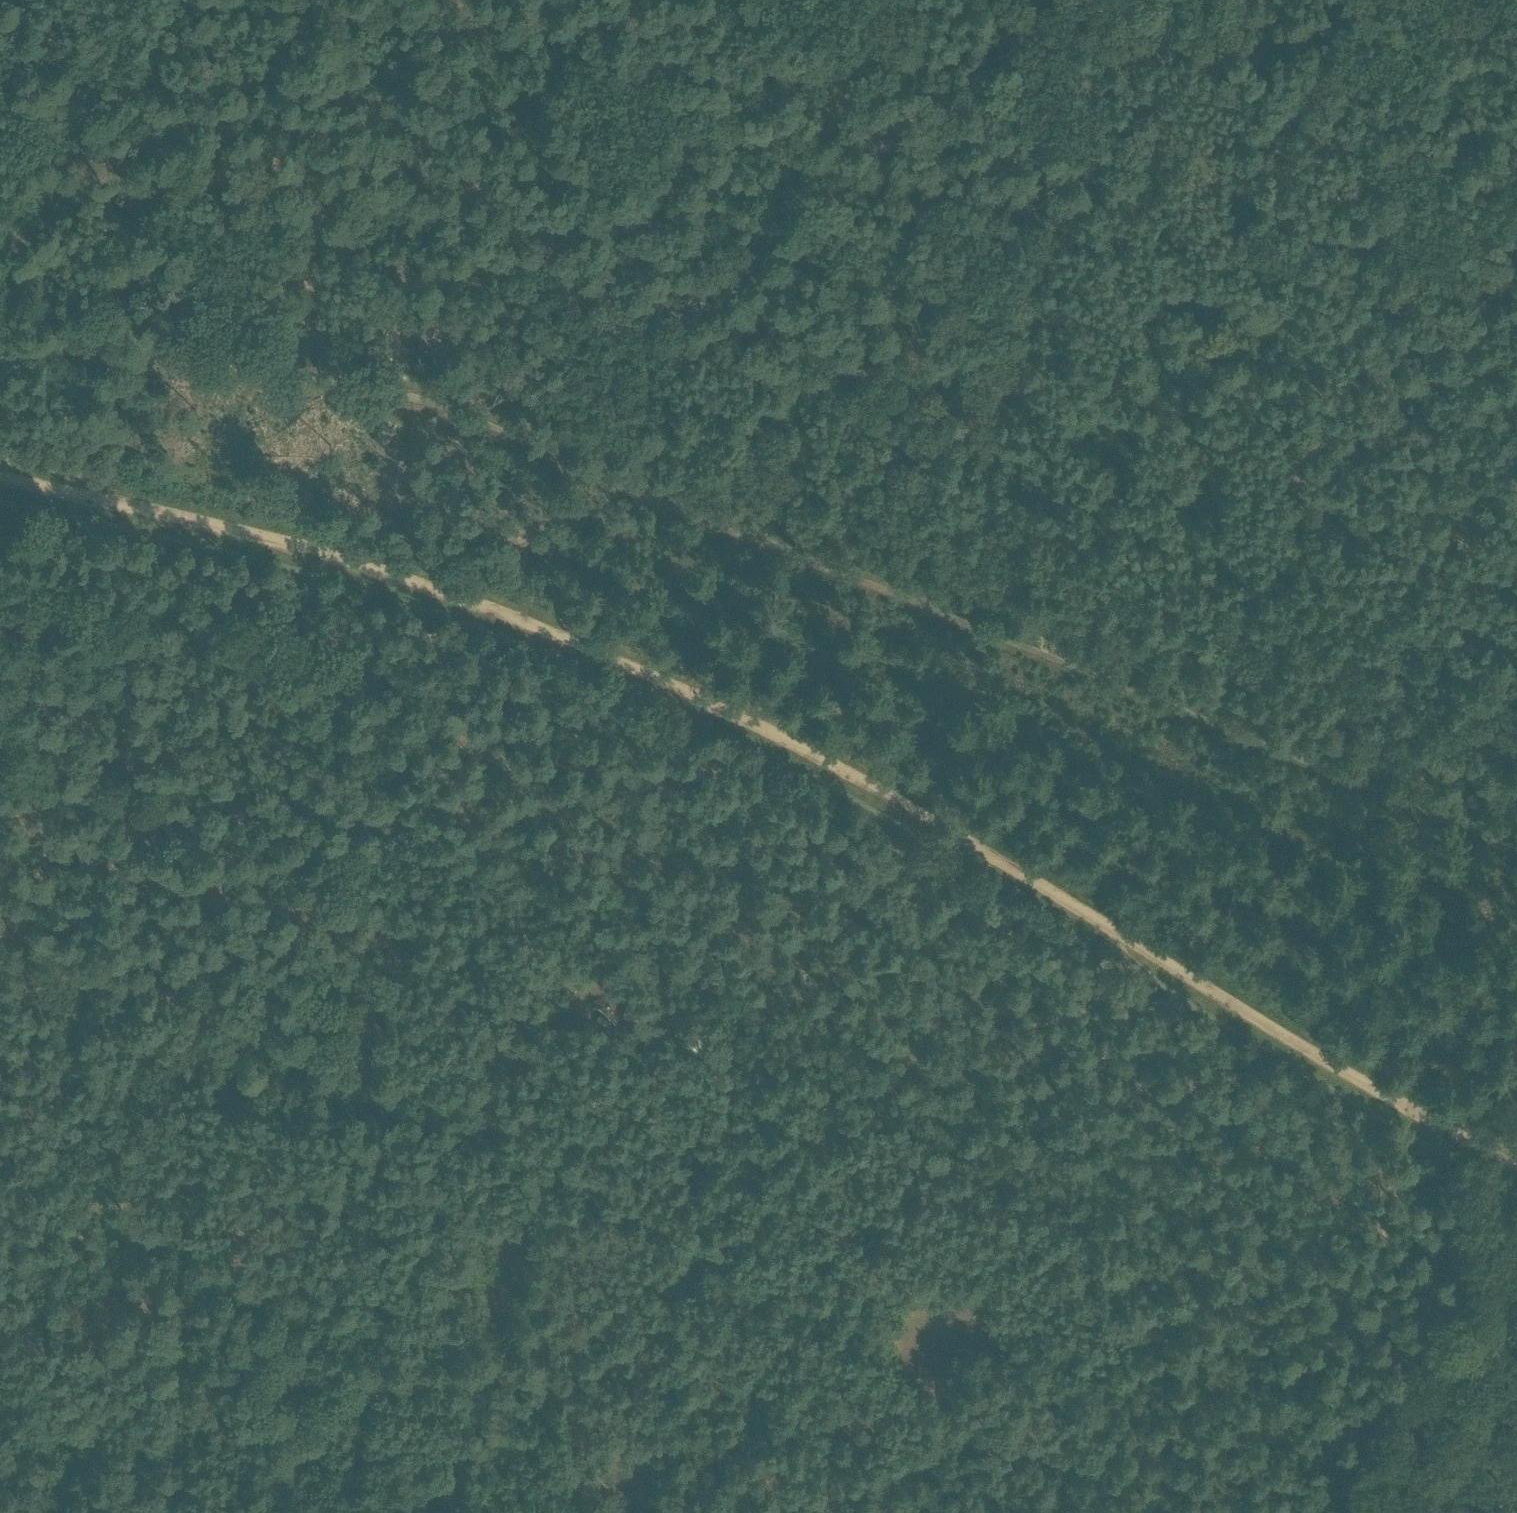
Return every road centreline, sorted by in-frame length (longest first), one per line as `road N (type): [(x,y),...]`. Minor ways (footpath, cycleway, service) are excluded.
road 1 (track): [(0,479),(334,555),(636,664),(966,838),(1516,1167)]
road 2 (track): [(368,1512),(365,1093),(168,1062),(161,1512)]
road 3 (track): [(378,971),(365,1093),(1029,1252)]
road 4 (track): [(399,1102),(485,988)]

